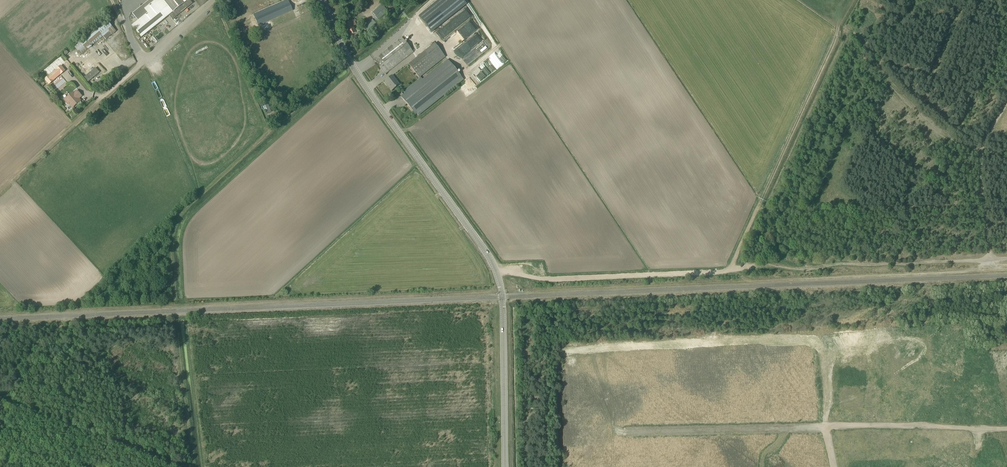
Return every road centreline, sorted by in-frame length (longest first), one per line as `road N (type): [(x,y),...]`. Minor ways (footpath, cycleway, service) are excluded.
road 1 (track): [(495,266),(537,279),(991,261),(981,162),(1006,99)]
road 2 (tertiary): [(505,466),(495,266),(360,78),(323,0)]
road 3 (track): [(0,192),(103,98)]

